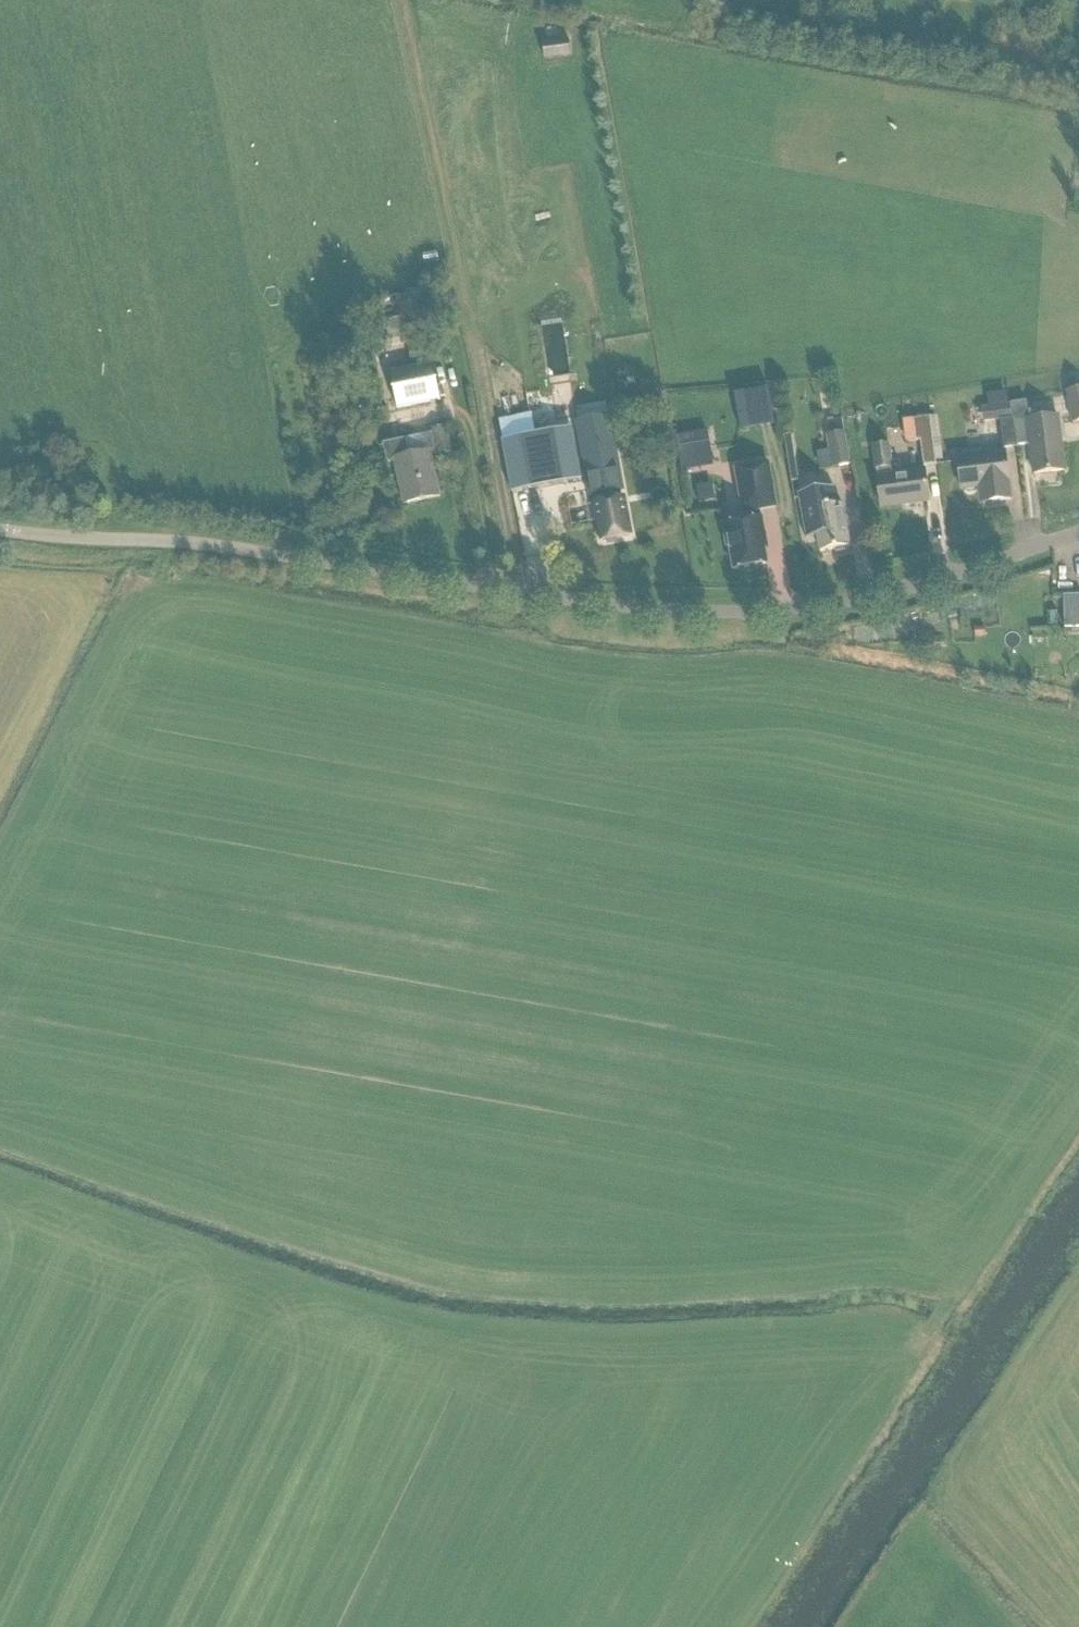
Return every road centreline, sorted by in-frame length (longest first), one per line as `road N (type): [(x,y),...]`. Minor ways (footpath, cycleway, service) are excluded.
road 1 (unclassified): [(1078,533),(926,583),(741,612),(625,607),(196,543),(0,531)]

